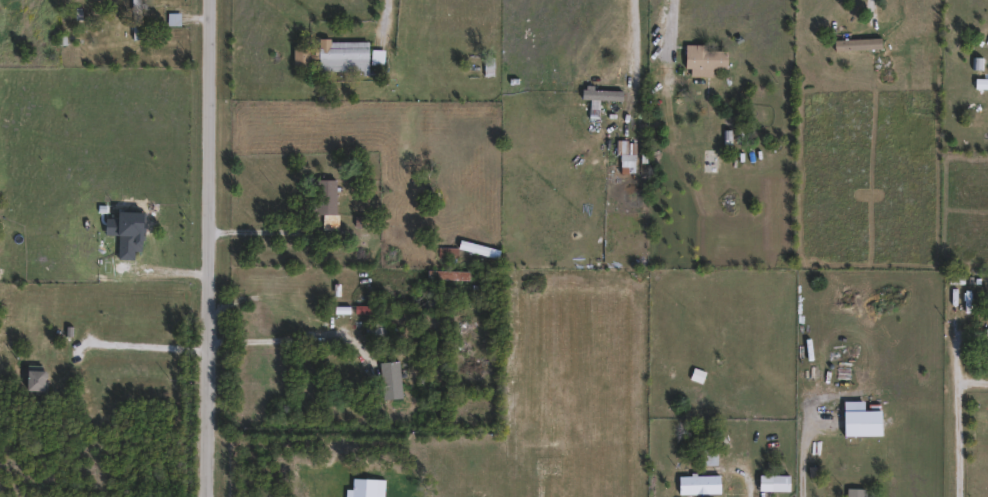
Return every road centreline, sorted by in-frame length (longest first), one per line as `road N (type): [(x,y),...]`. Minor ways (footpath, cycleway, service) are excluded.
road 1 (residential): [(216,496),(216,0)]

